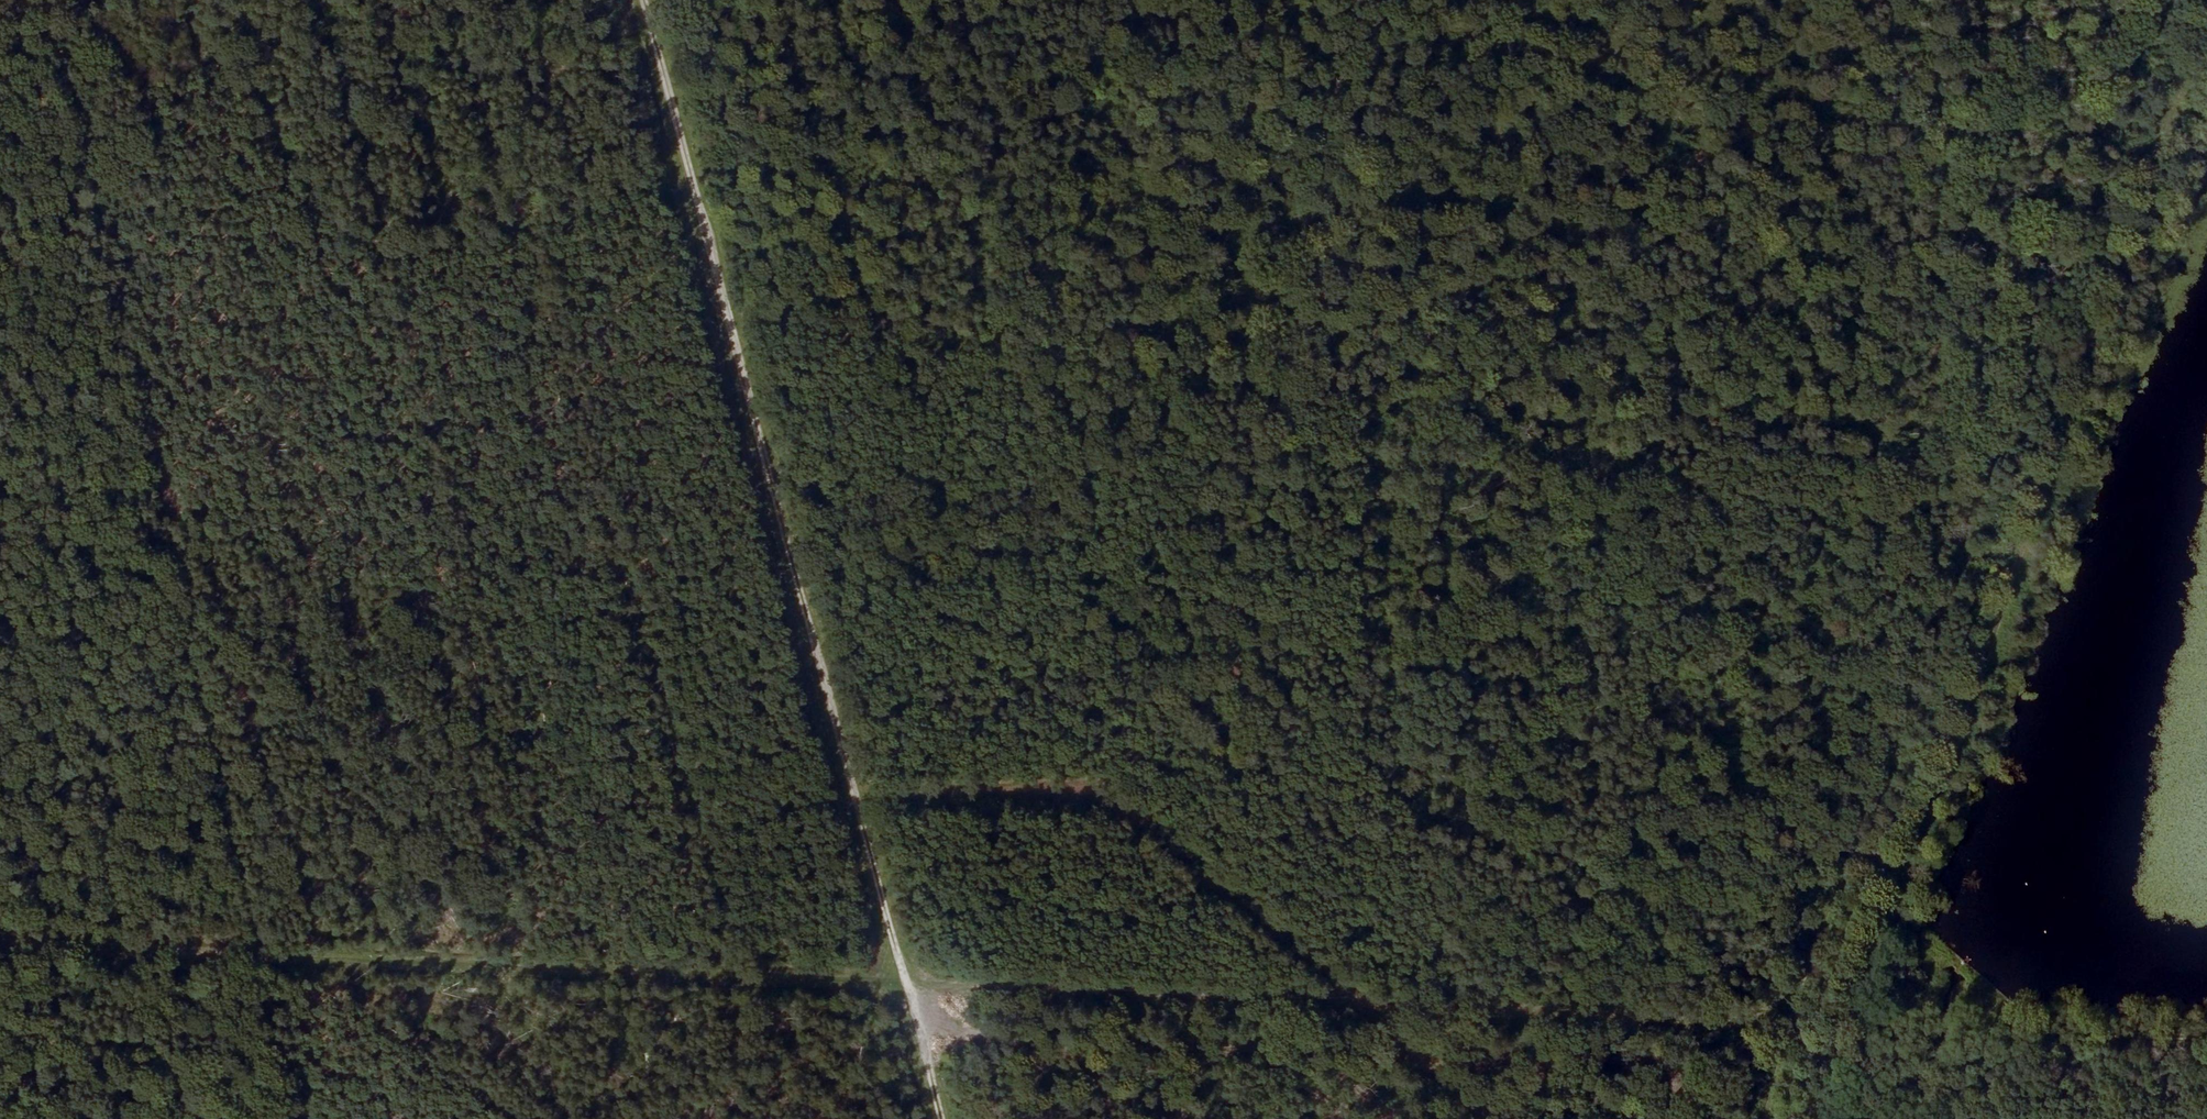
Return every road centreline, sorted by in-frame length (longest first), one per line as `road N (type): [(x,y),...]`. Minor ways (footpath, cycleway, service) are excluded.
road 1 (track): [(908,987),(643,0)]
road 2 (track): [(0,946),(908,987)]
road 3 (track): [(938,1118),(908,987)]

